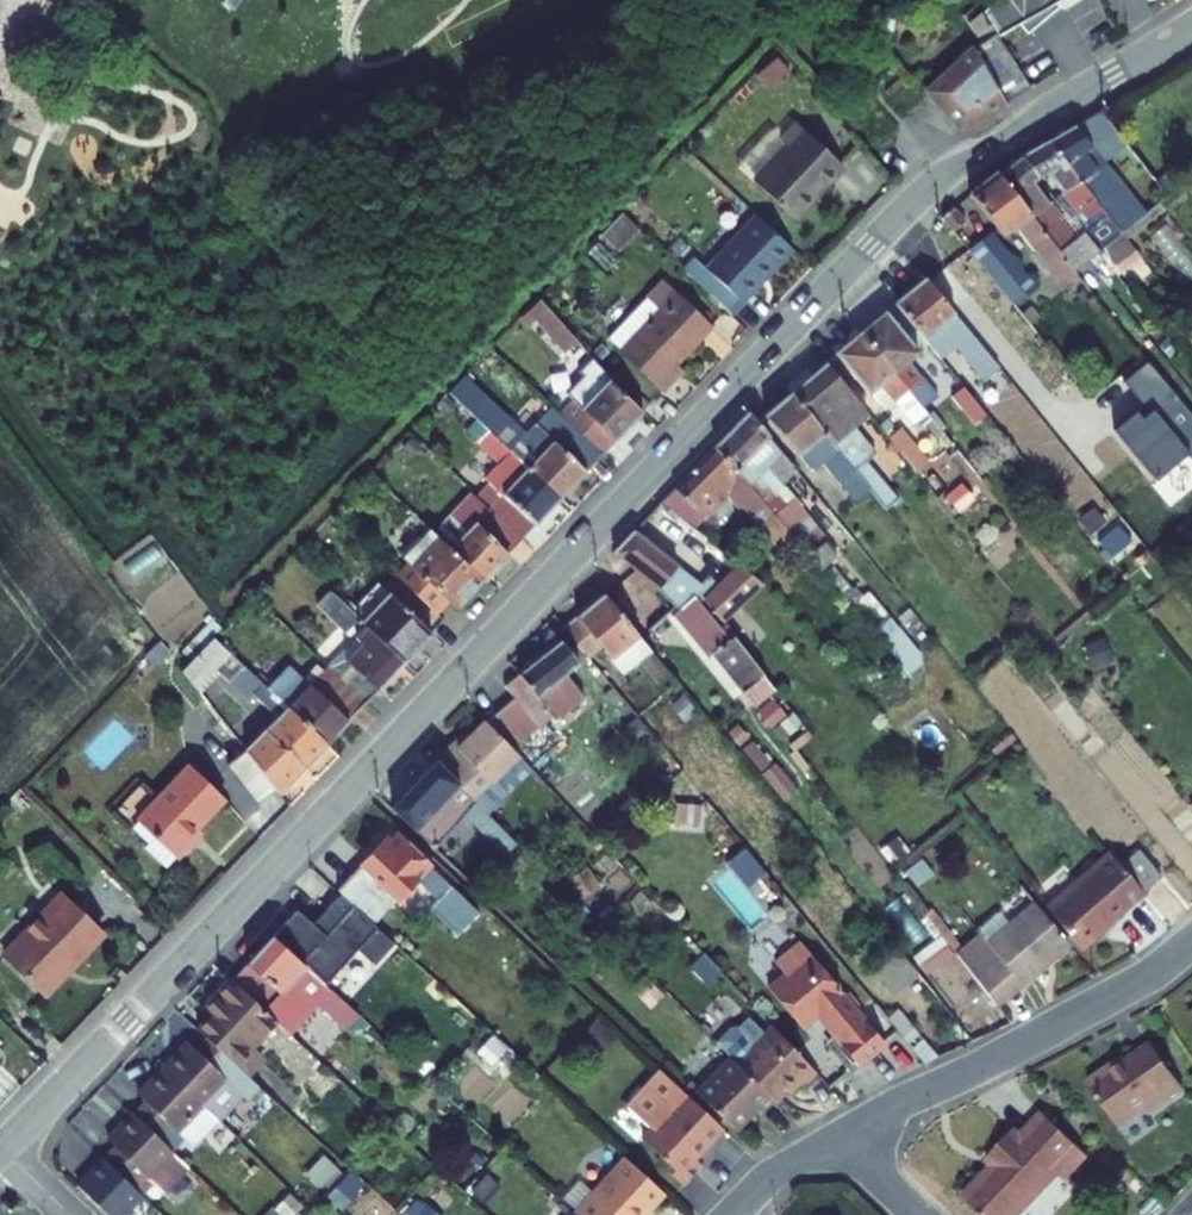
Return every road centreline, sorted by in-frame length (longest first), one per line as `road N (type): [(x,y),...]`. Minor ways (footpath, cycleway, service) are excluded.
road 1 (tertiary): [(1191,23),(980,152),(905,208),(1,1148)]
road 2 (residential): [(838,1136),(1117,992),(1191,942)]
road 3 (residential): [(729,1214),(768,1176),(838,1136)]

